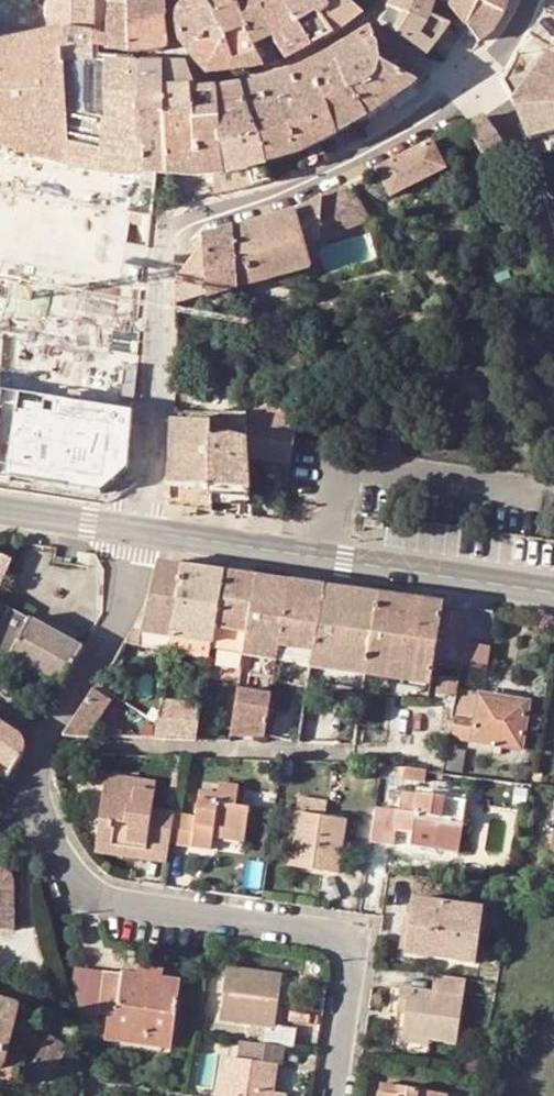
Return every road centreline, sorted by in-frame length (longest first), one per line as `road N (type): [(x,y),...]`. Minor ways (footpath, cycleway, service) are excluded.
road 1 (unclassified): [(476,77),(368,154),(313,180),(176,223),(164,248),(131,530)]
road 2 (unclassified): [(336,1095),(356,960),(350,942),(333,933),(95,894),(71,873),(39,791)]
road 3 (secondary): [(131,530),(553,593)]
road 4 (residential): [(48,745),(355,751)]
road 5 (unclassified): [(48,745),(113,621),(131,530)]
road 6 (residential): [(553,237),(518,142),(476,77)]
road 7 (secondary): [(0,507),(131,530)]

